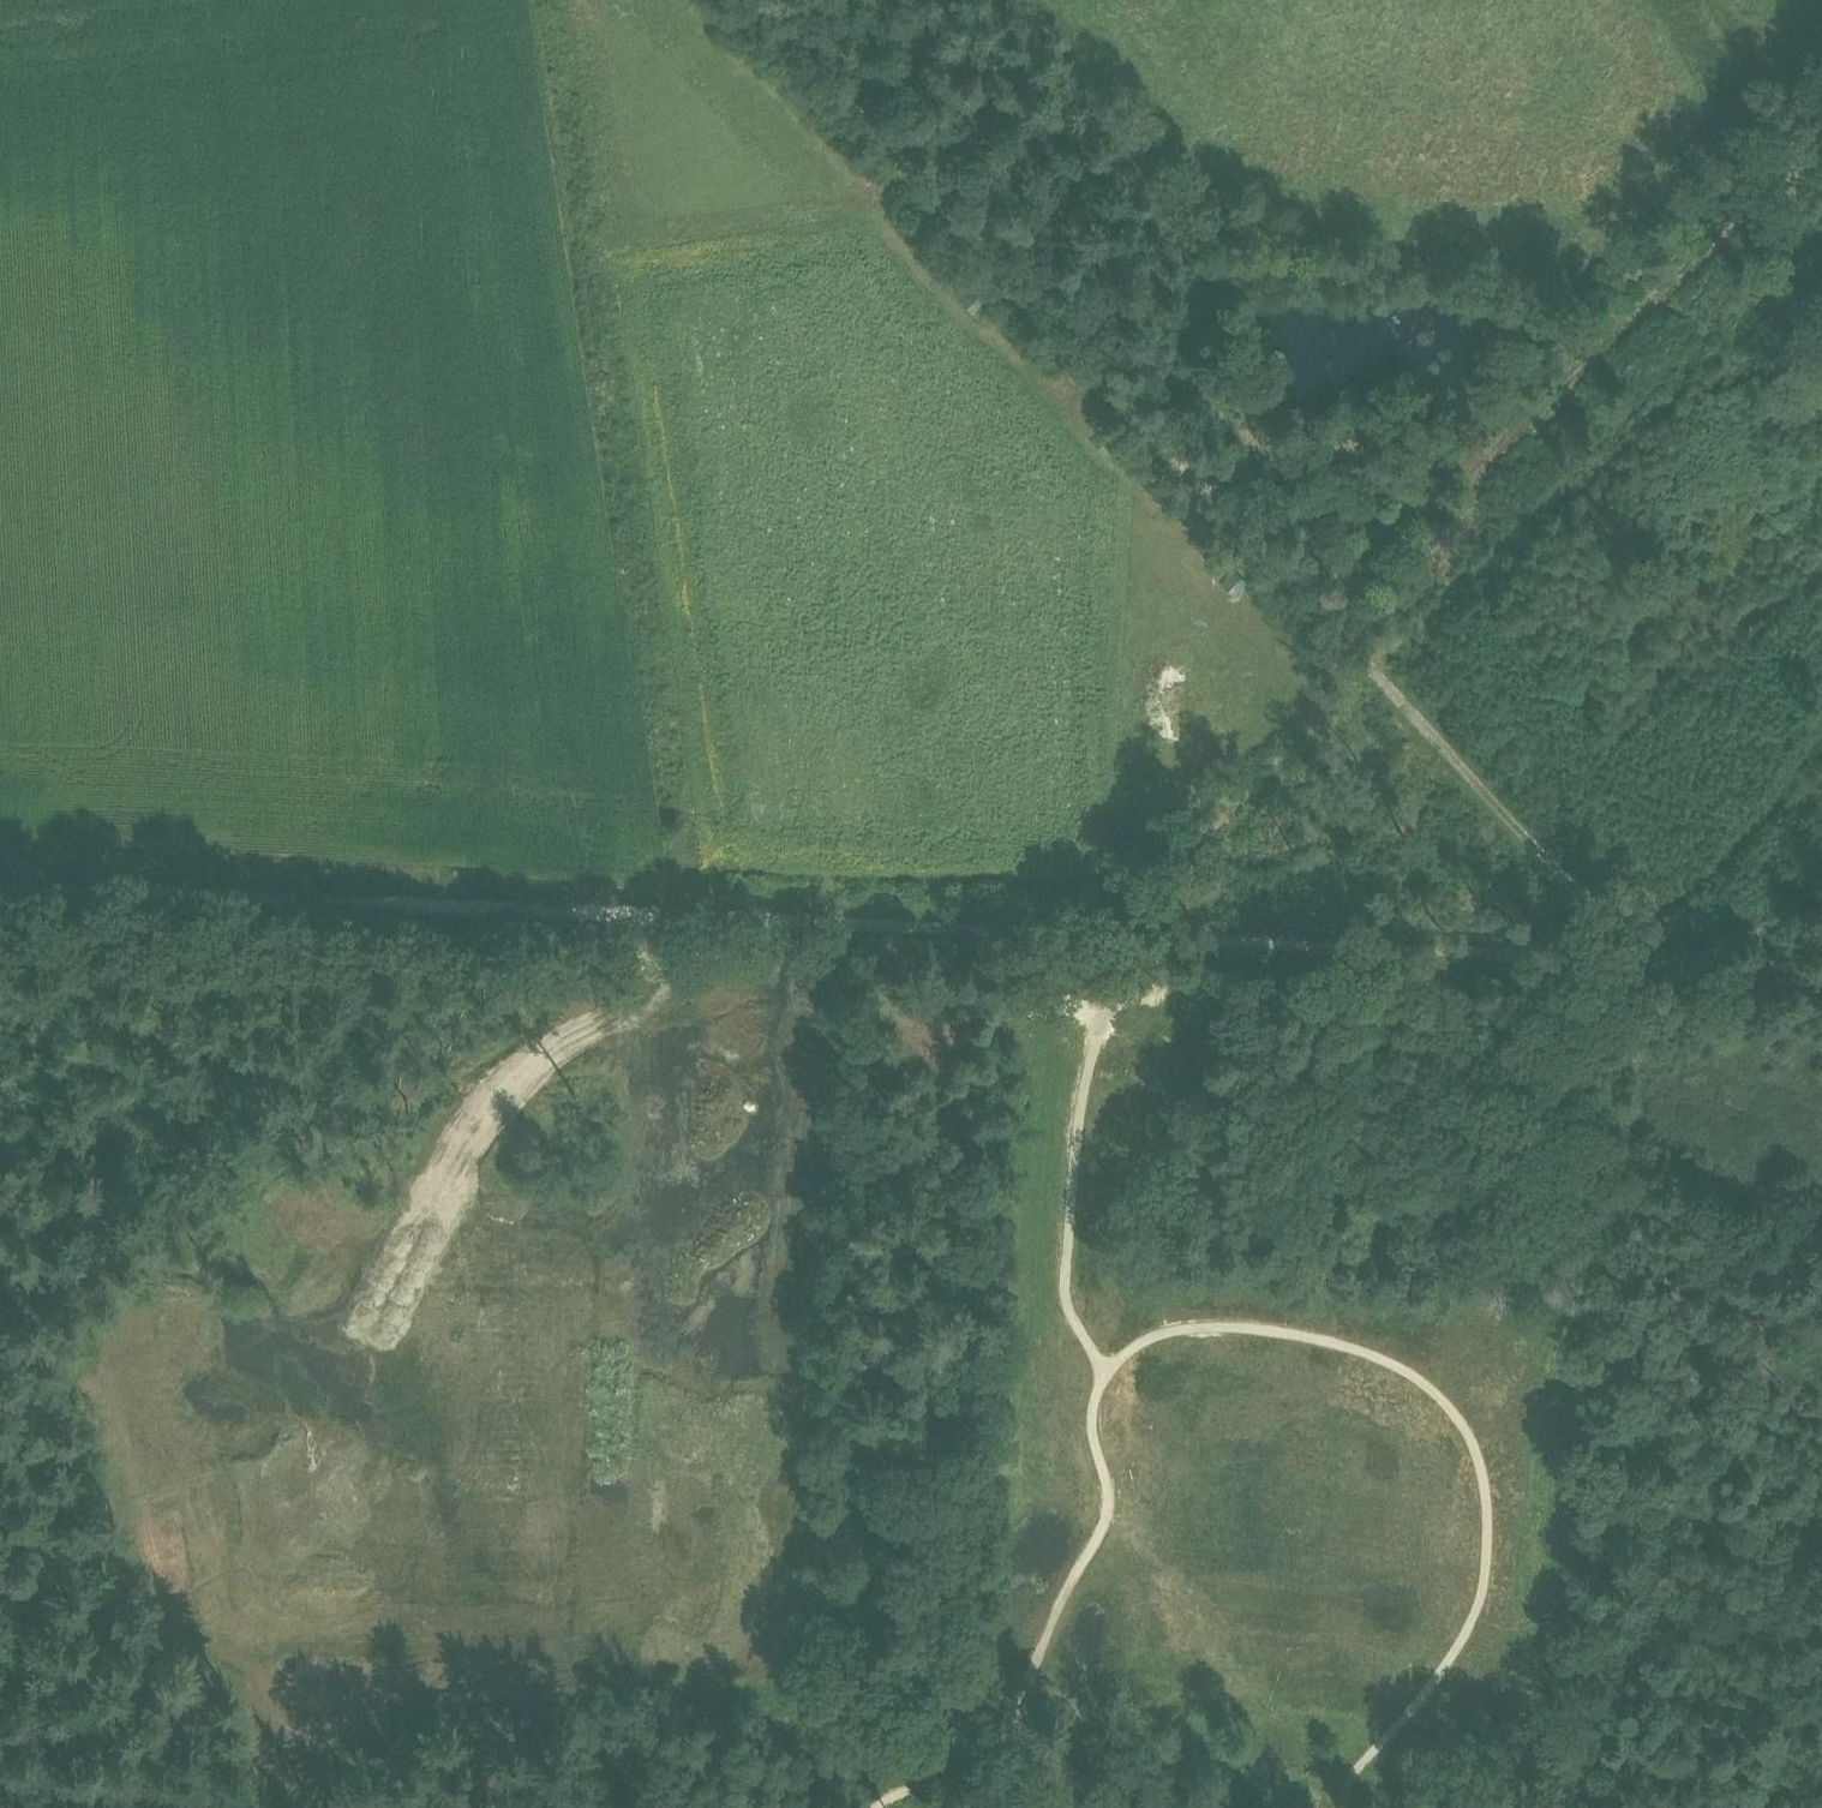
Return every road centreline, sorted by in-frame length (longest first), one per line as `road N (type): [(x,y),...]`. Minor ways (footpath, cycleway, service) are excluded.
road 1 (track): [(1821,969),(0,895)]
road 2 (track): [(742,0),(1631,961)]

